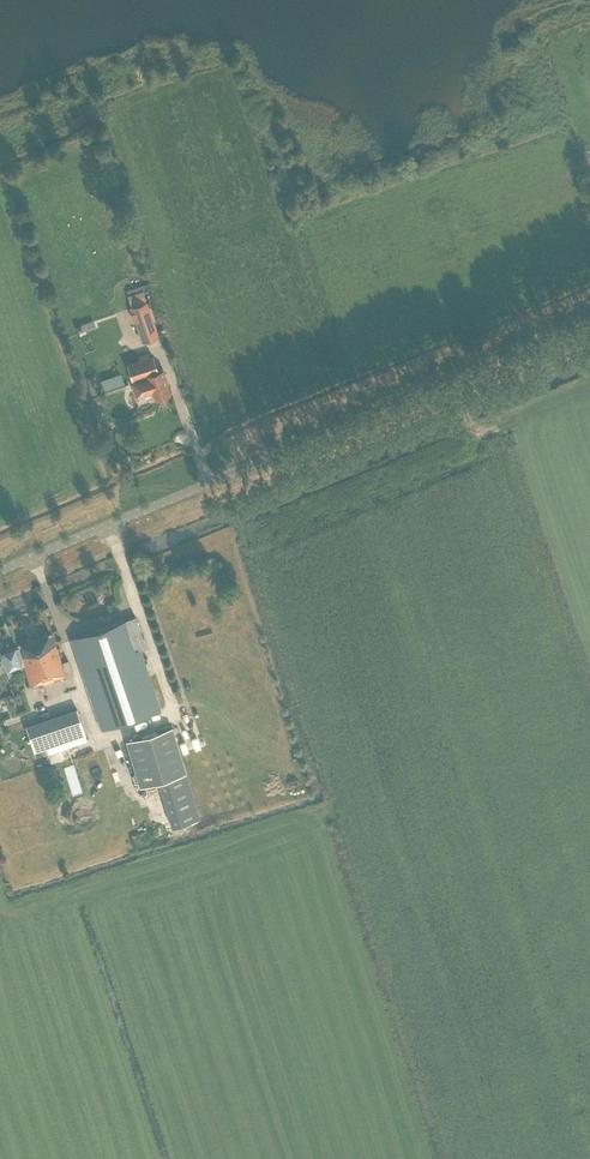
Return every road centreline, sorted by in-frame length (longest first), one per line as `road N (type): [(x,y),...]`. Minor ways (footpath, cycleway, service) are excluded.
road 1 (unclassified): [(0,571),(589,323)]

